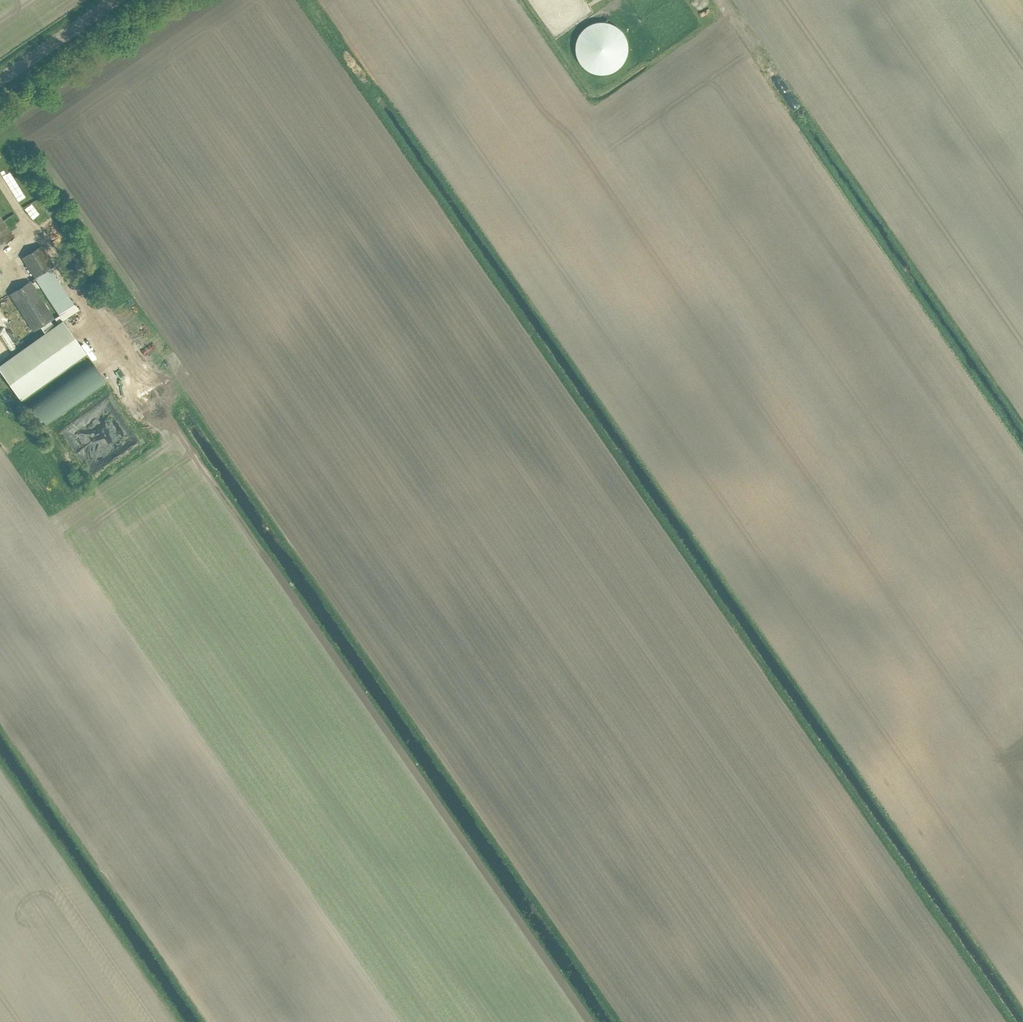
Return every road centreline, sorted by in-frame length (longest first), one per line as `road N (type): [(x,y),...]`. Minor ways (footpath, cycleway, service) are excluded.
road 1 (tertiary): [(0,79),(114,0)]

